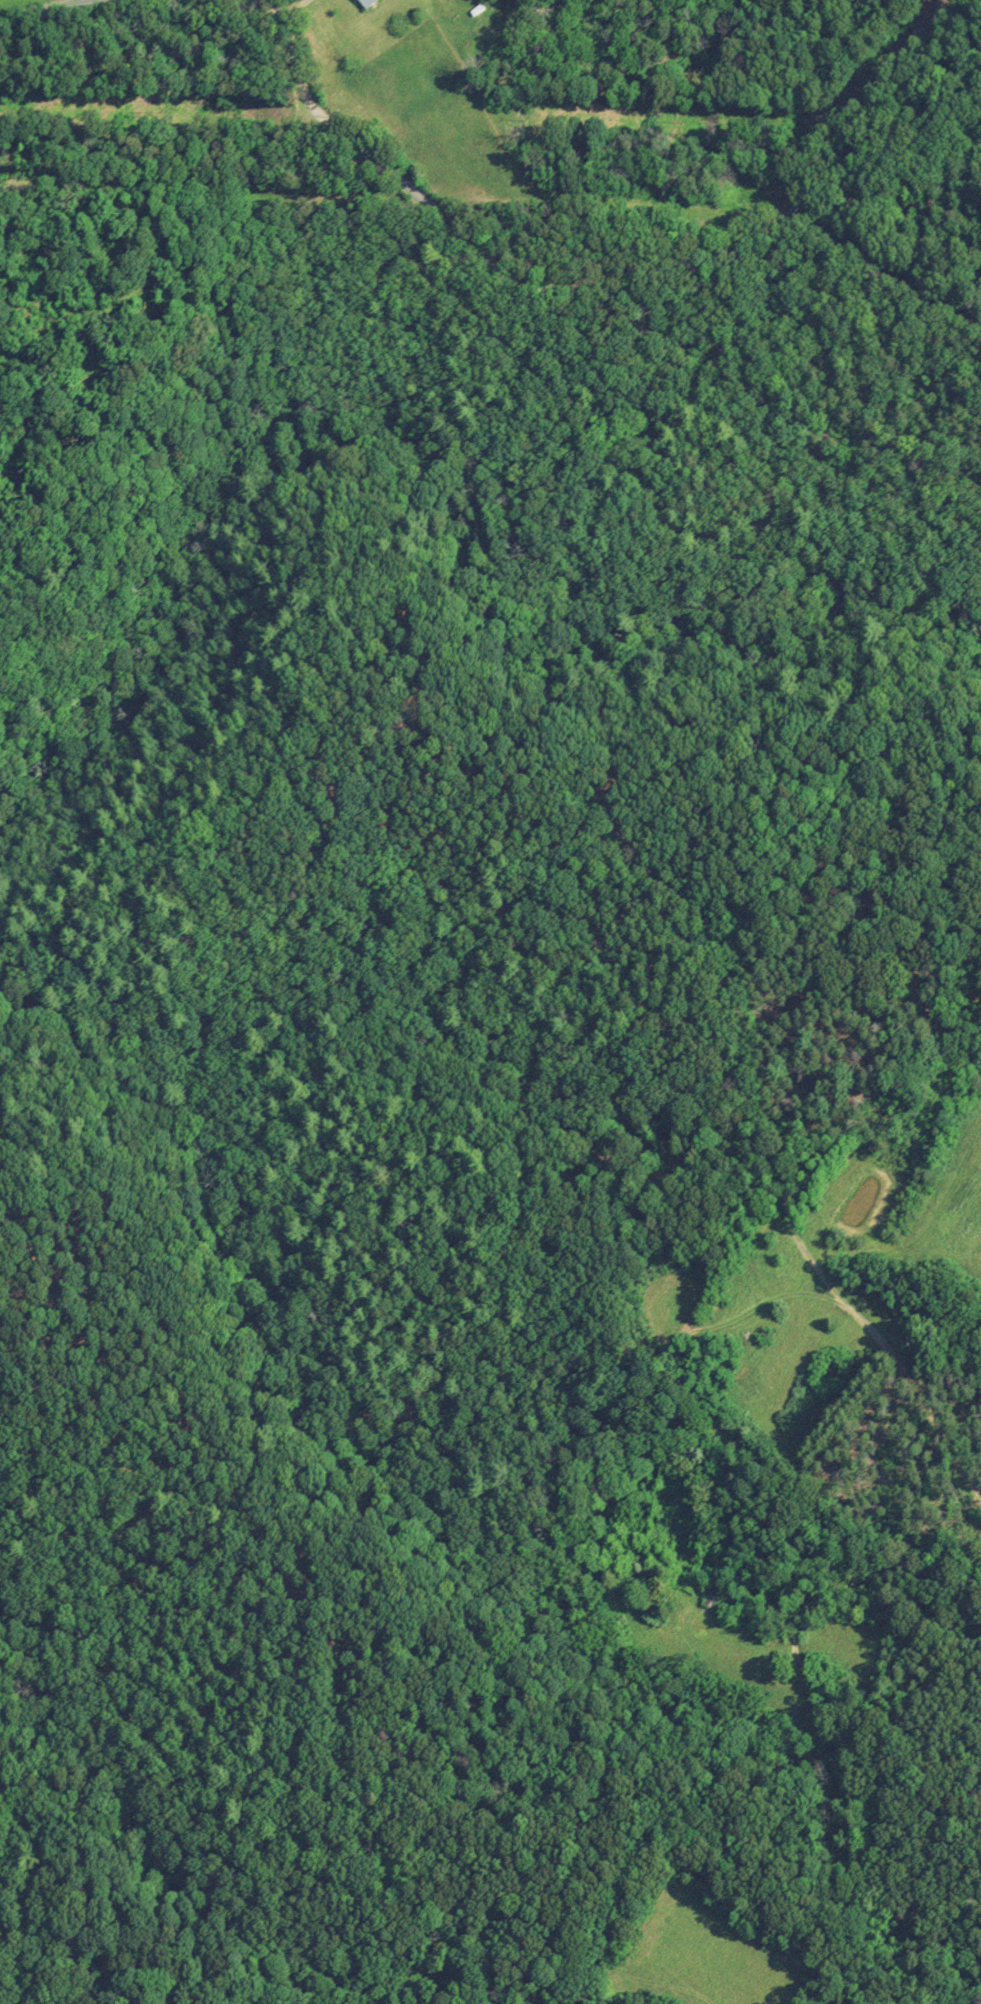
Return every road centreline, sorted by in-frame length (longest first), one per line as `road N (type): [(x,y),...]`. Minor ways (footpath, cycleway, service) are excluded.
road 1 (tertiary): [(784,639),(792,623),(770,568),(715,524),(627,496),(611,452),(638,391),(732,265),(754,221),(820,160),(869,0)]
road 2 (residential): [(408,248),(141,409)]

